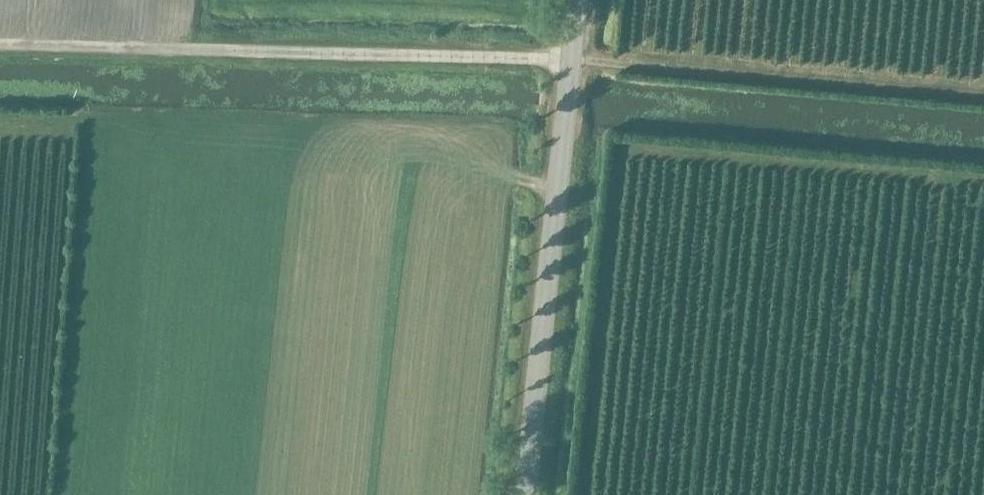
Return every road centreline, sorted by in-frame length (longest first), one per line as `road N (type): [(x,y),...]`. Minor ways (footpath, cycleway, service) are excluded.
road 1 (unclassified): [(531,494),(582,0)]

